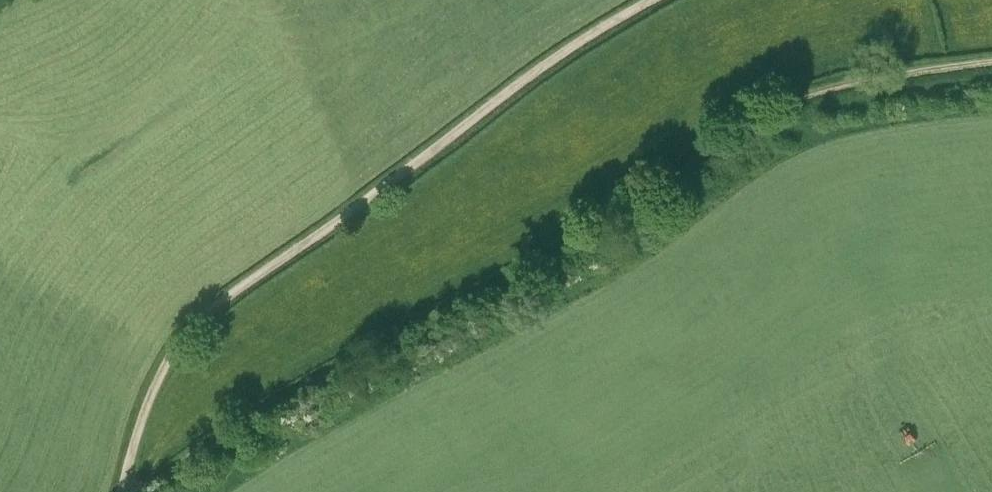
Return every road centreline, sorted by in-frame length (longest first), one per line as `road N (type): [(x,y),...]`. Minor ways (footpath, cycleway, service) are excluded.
road 1 (track): [(130,491),(586,238),(720,139),(782,105),(871,78),(991,61)]
road 2 (track): [(123,491),(151,393),(204,314),(545,66),(652,0)]

